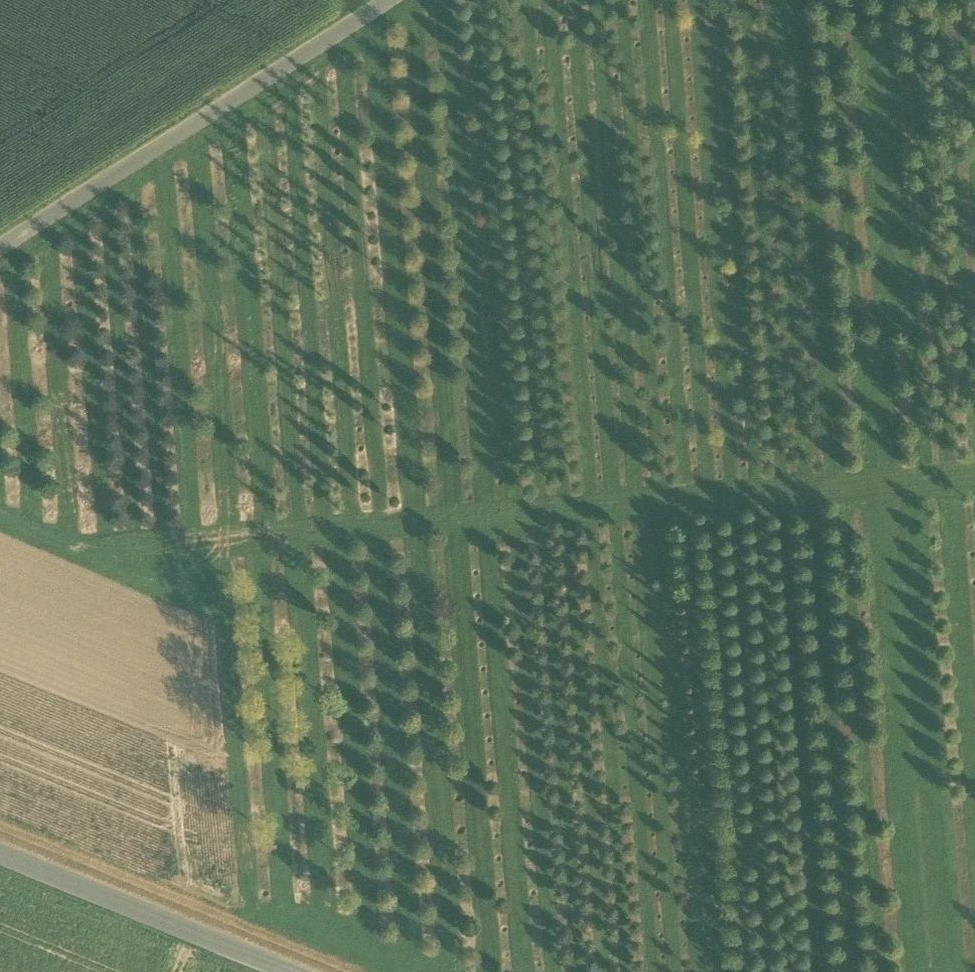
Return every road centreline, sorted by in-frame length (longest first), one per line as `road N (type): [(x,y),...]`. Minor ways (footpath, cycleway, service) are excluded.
road 1 (unclassified): [(0,250),(390,0)]
road 2 (unclassified): [(289,971),(0,854)]

